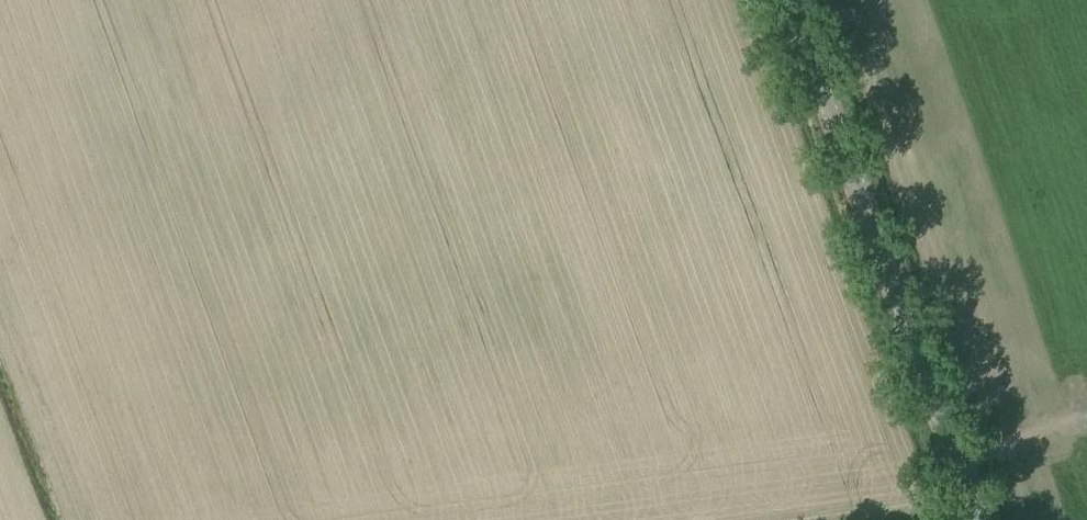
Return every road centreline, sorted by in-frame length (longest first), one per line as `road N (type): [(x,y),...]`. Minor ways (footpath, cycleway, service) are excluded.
road 1 (tertiary): [(973,519),(786,0)]

